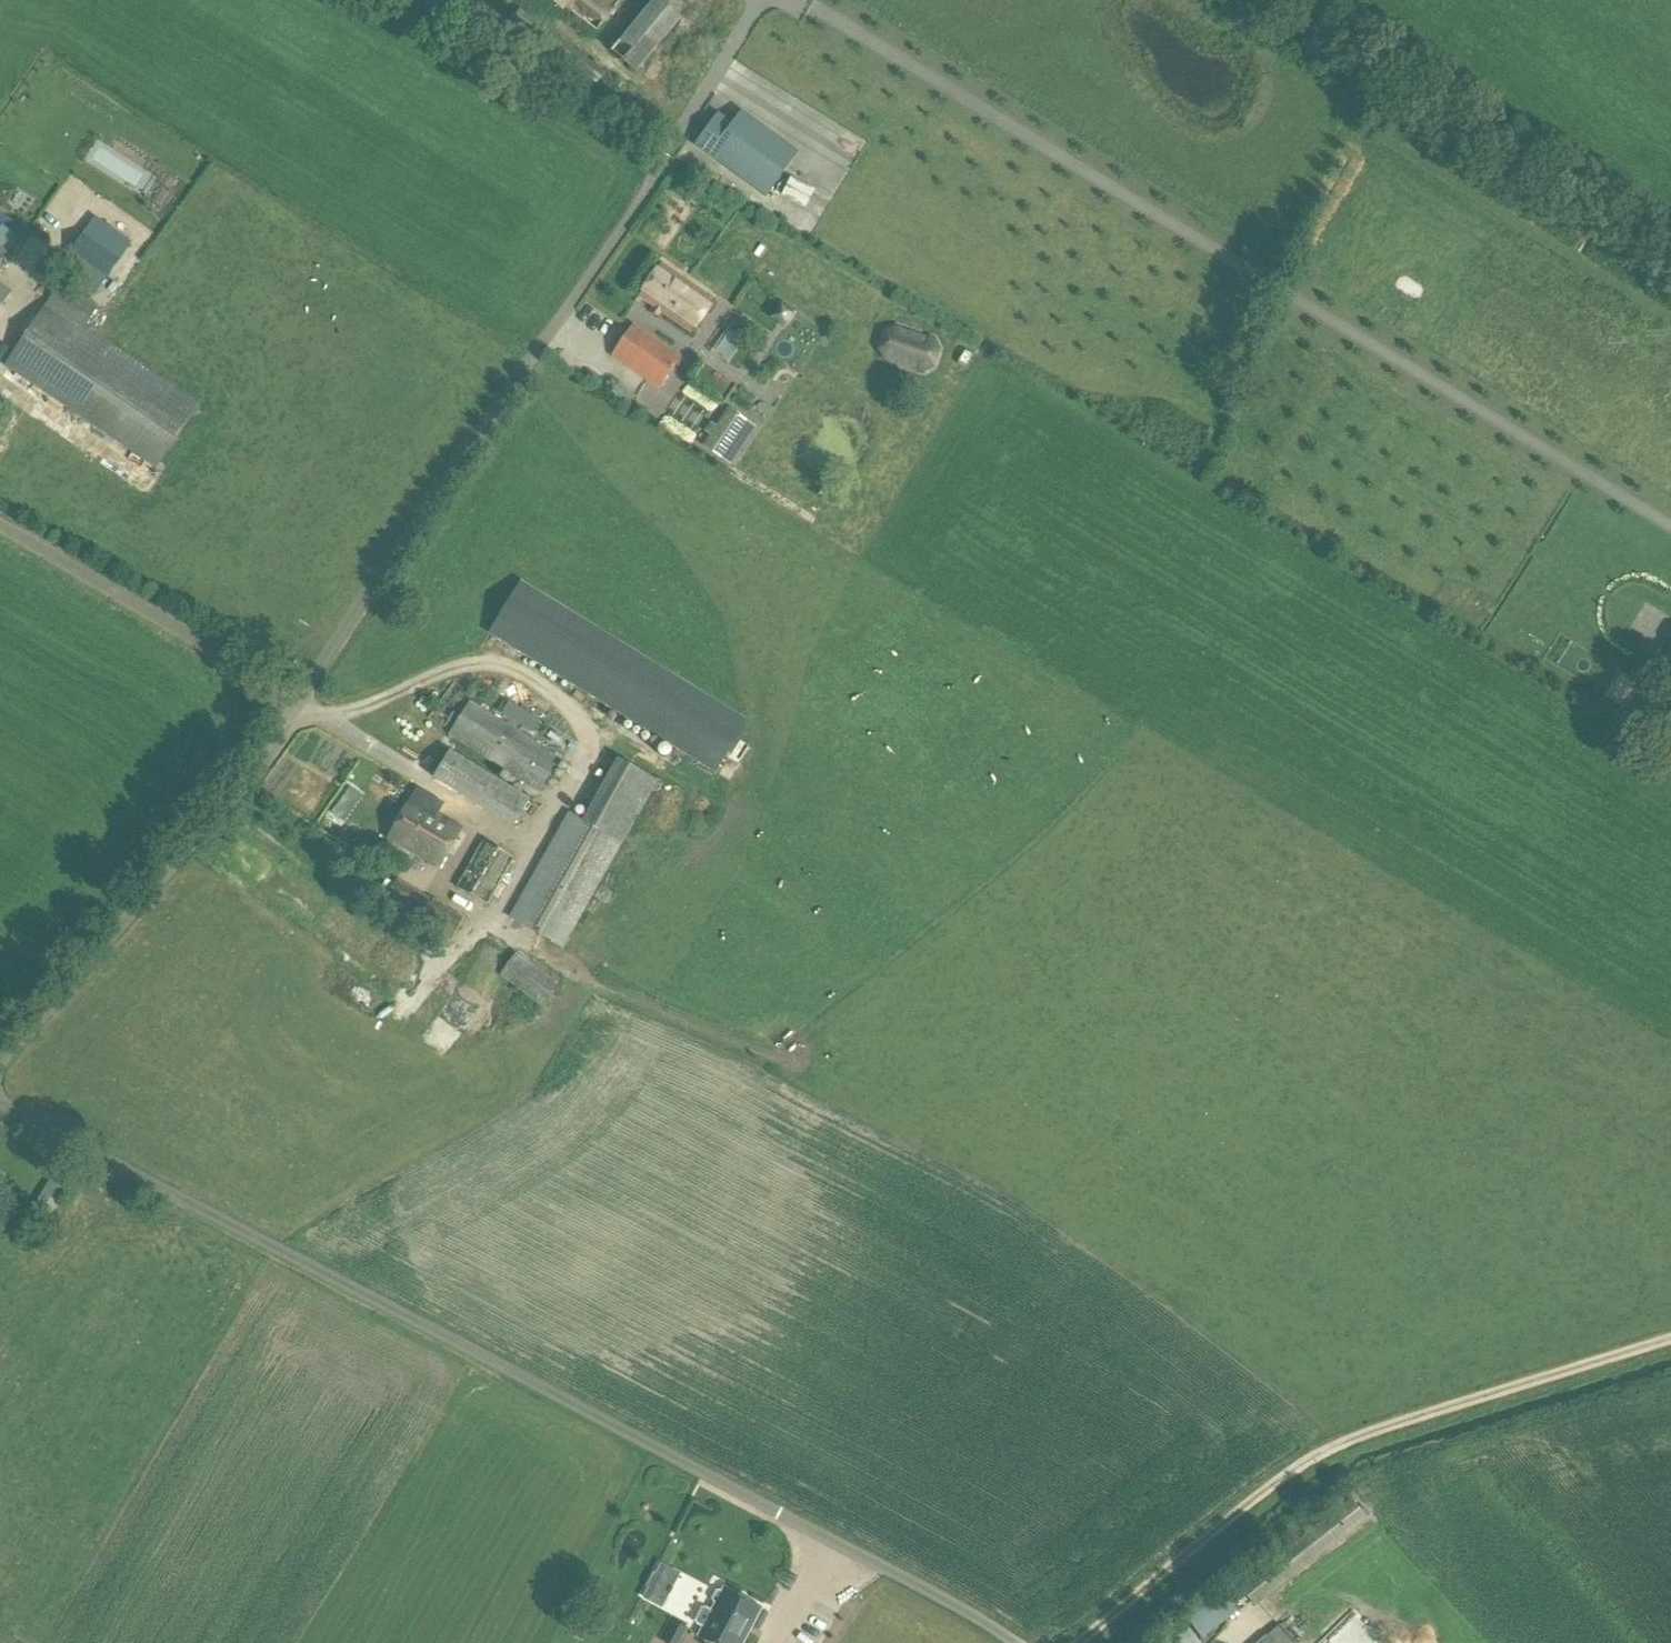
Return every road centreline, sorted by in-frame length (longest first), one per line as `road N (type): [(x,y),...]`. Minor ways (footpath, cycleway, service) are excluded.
road 1 (unclassified): [(0,1100),(1020,1642)]
road 2 (unclassified): [(736,0),(670,158),(307,702)]
road 3 (unclassified): [(1081,1642),(1309,1460),(1670,1342)]
road 4 (unclassified): [(0,1071),(268,763),(307,702)]
road 5 (unclassified): [(307,702),(0,515)]

